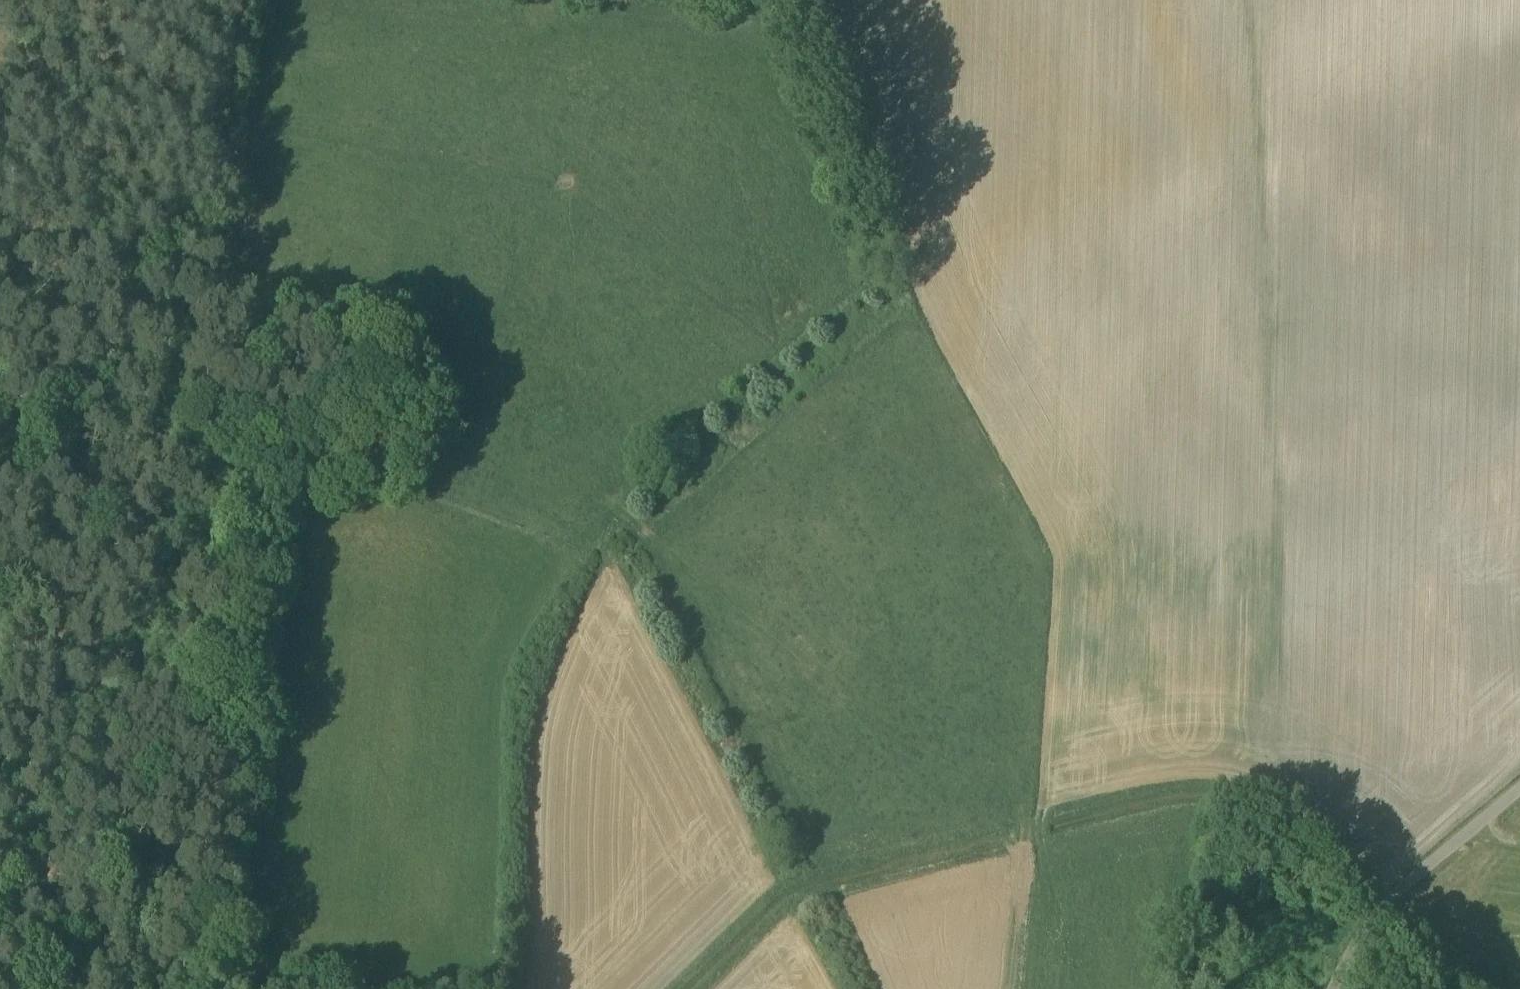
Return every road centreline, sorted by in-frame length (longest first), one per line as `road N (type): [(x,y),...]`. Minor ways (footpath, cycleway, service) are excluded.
road 1 (unclassified): [(1334,988),(1360,928),(1484,820)]

